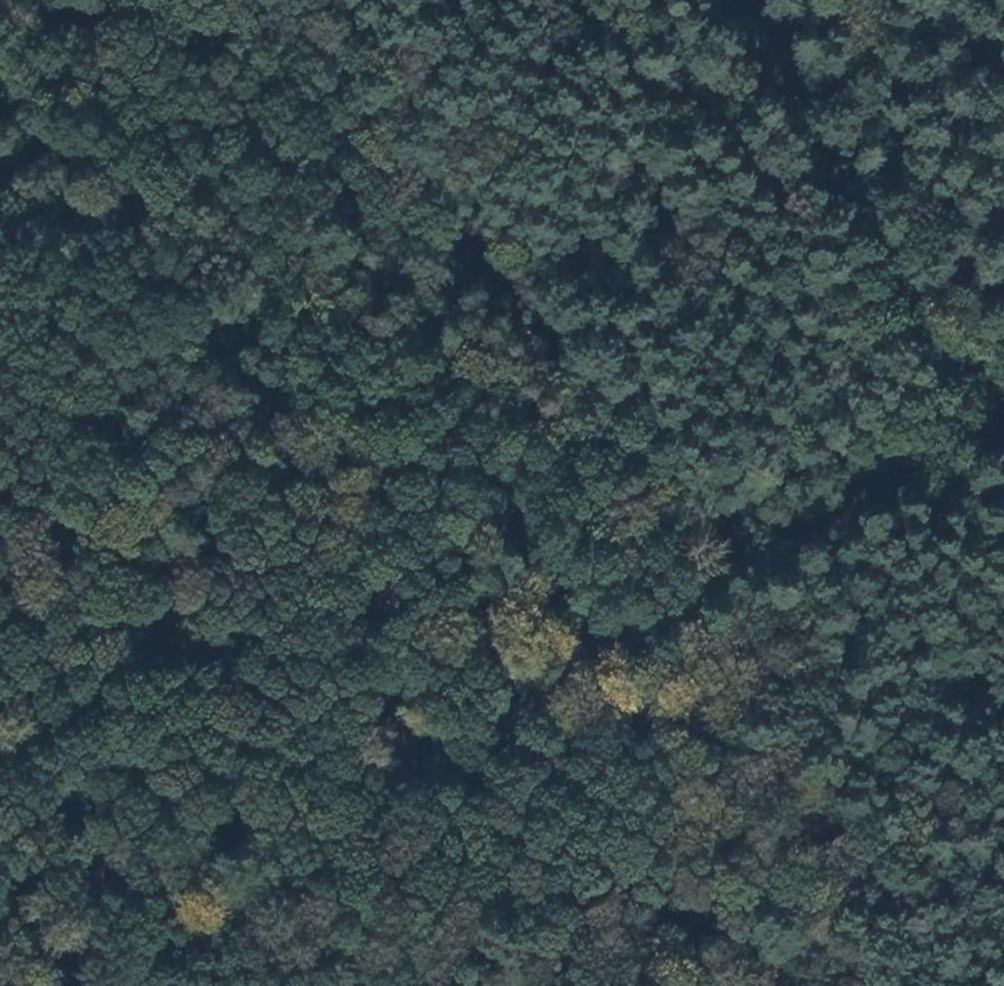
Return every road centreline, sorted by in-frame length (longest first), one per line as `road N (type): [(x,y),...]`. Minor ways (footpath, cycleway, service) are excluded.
road 1 (track): [(726,0),(1003,458)]

